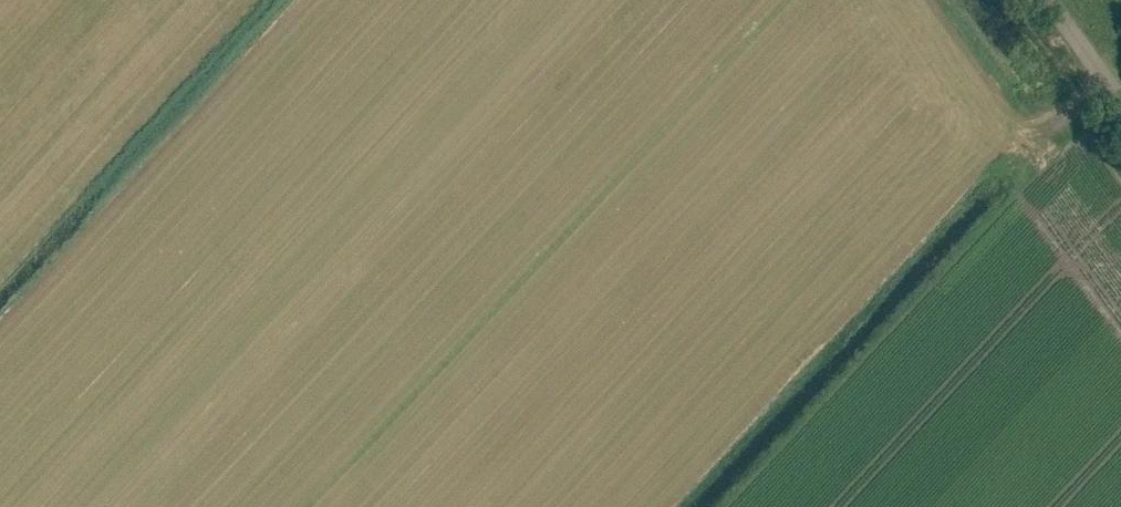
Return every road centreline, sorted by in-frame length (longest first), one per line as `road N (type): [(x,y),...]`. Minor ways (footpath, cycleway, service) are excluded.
road 1 (tertiary): [(1120,123),(1032,0)]

